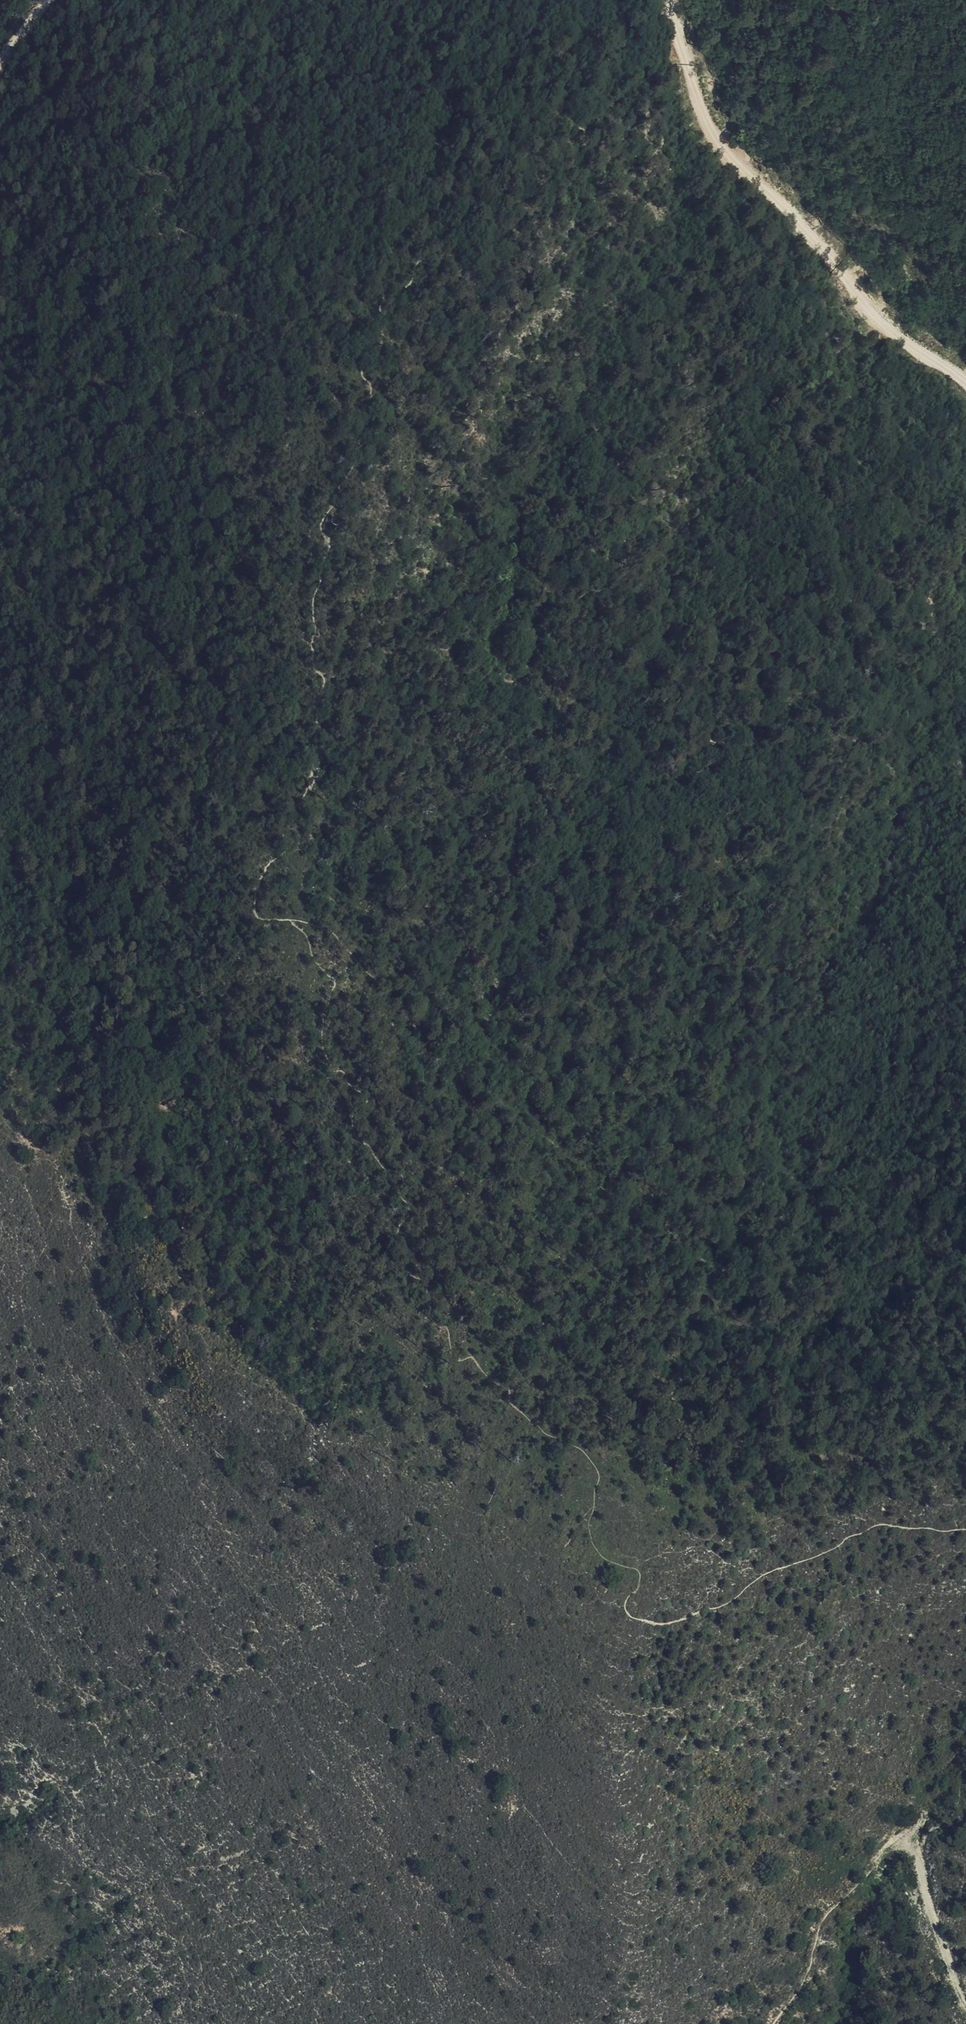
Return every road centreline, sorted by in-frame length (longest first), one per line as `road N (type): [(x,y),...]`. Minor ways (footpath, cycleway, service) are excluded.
road 1 (track): [(965,383),(882,321),(853,279),(716,139),(672,0)]
road 2 (track): [(906,1841),(965,1983)]

